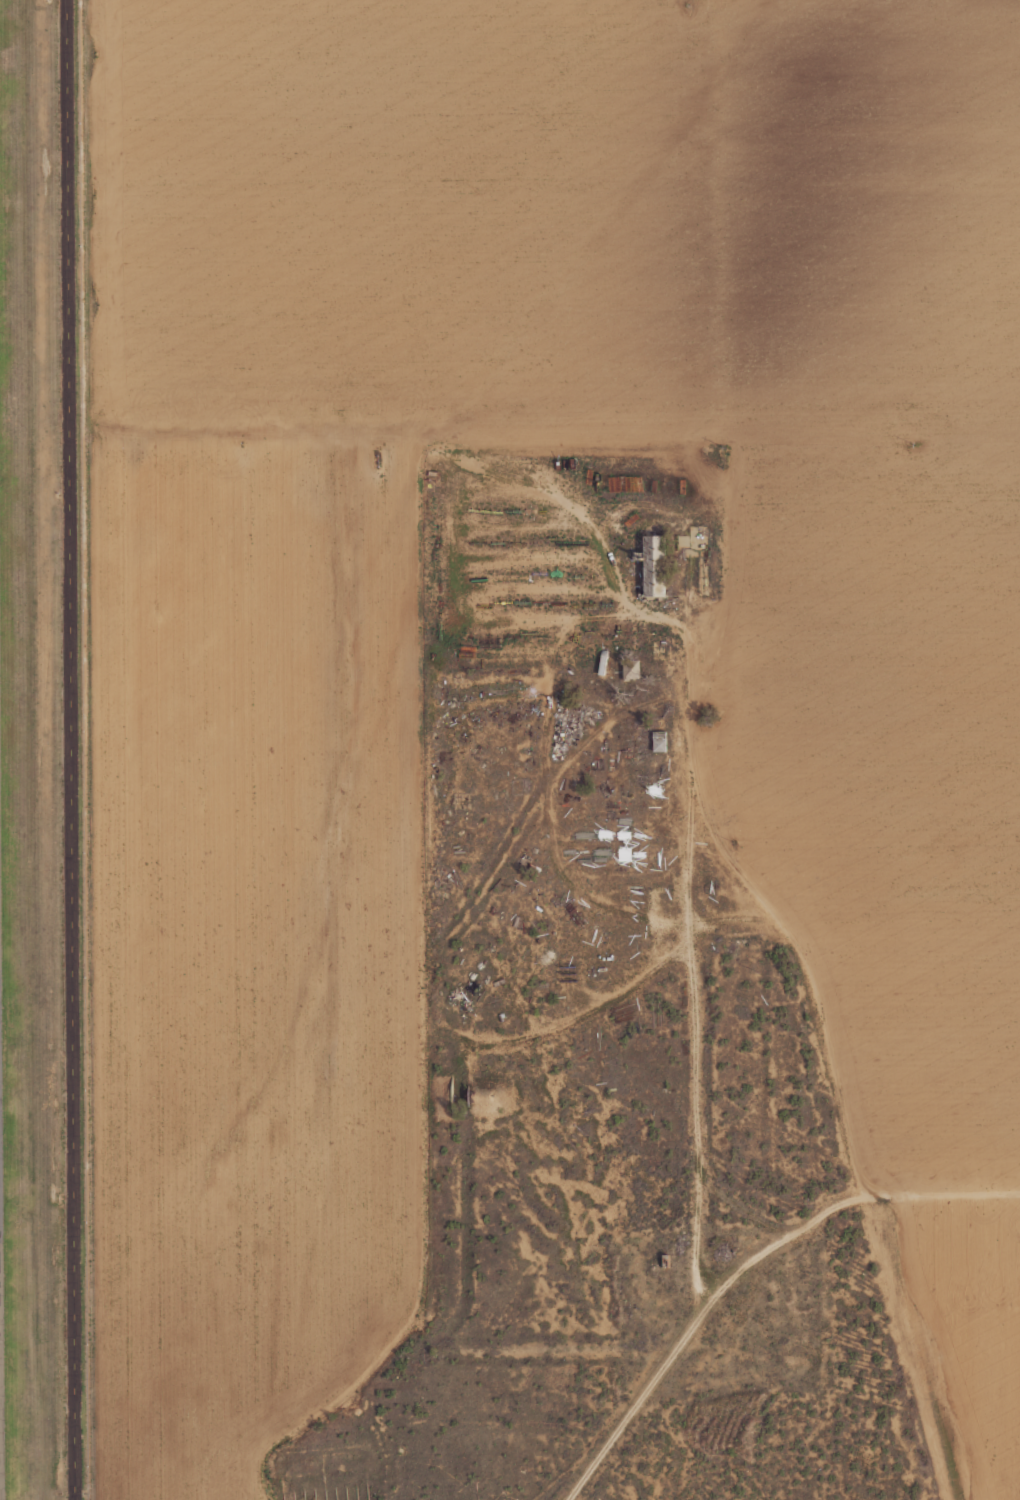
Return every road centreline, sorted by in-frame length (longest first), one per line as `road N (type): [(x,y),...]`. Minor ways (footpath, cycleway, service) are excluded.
road 1 (track): [(728,476),(684,445),(92,447)]
road 2 (track): [(574,620),(558,638),(549,733),(555,853),(597,900),(690,918)]
road 3 (track): [(690,695),(617,714),(561,767),(550,789)]

